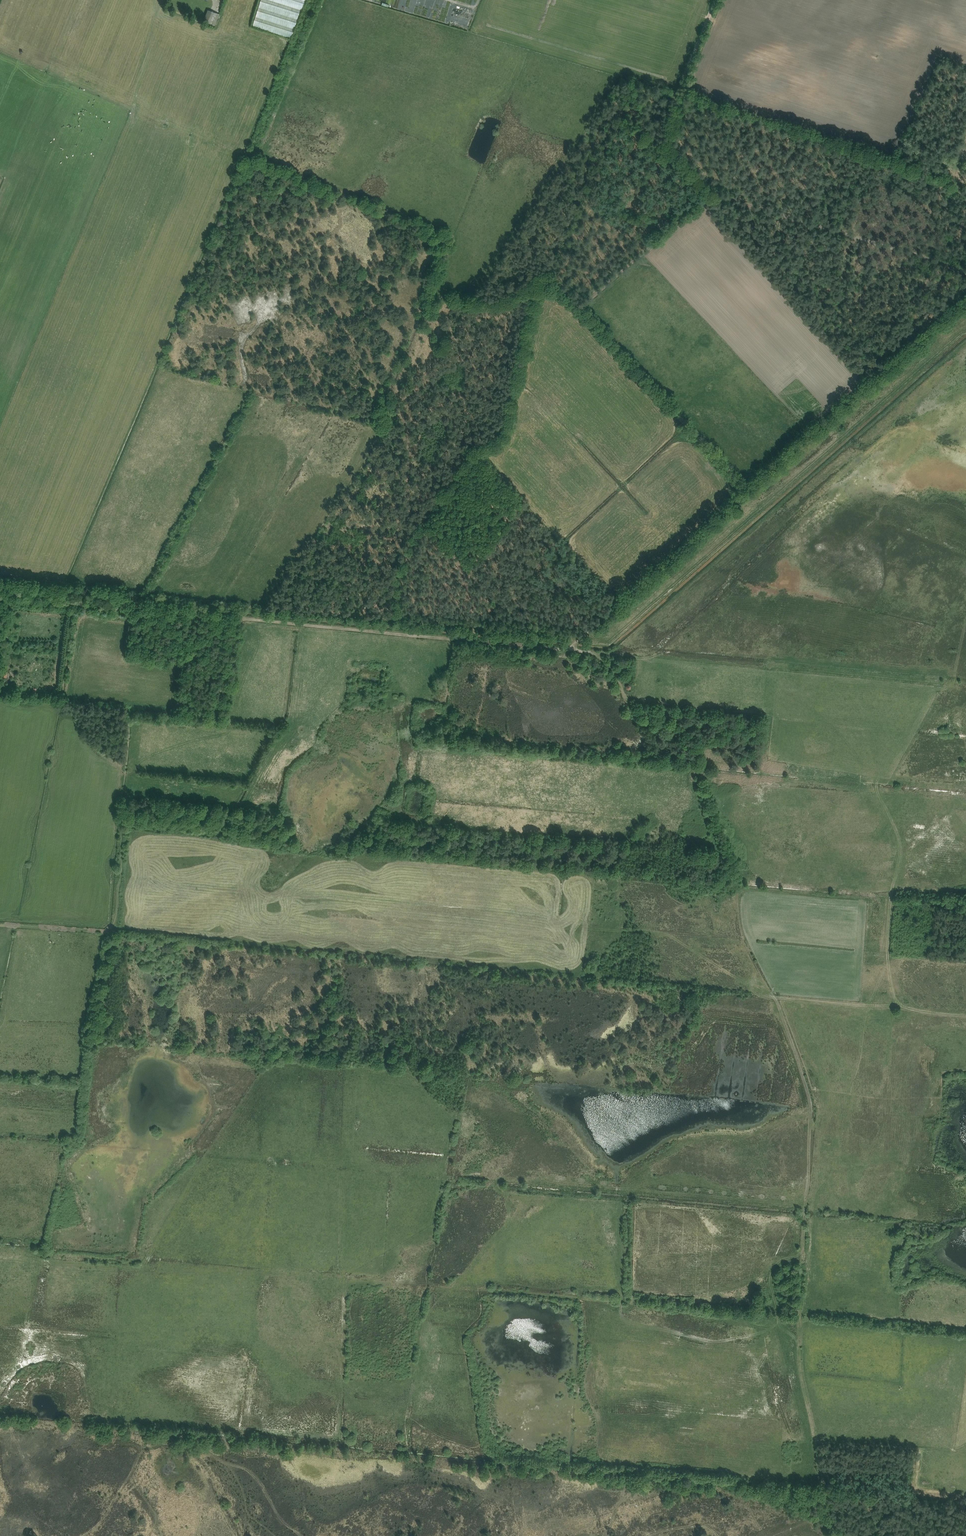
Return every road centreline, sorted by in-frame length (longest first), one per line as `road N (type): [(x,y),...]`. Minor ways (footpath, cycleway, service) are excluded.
road 1 (track): [(803,1248),(811,1100),(776,998),(965,1013)]
road 2 (track): [(236,618),(572,651)]
road 3 (track): [(0,594),(236,618)]
road 4 (track): [(708,199),(671,155),(681,93),(717,0)]
road 5 (track): [(839,1535),(800,1347)]
road 6 (track): [(803,1248),(771,1276),(779,1322),(800,1347)]

